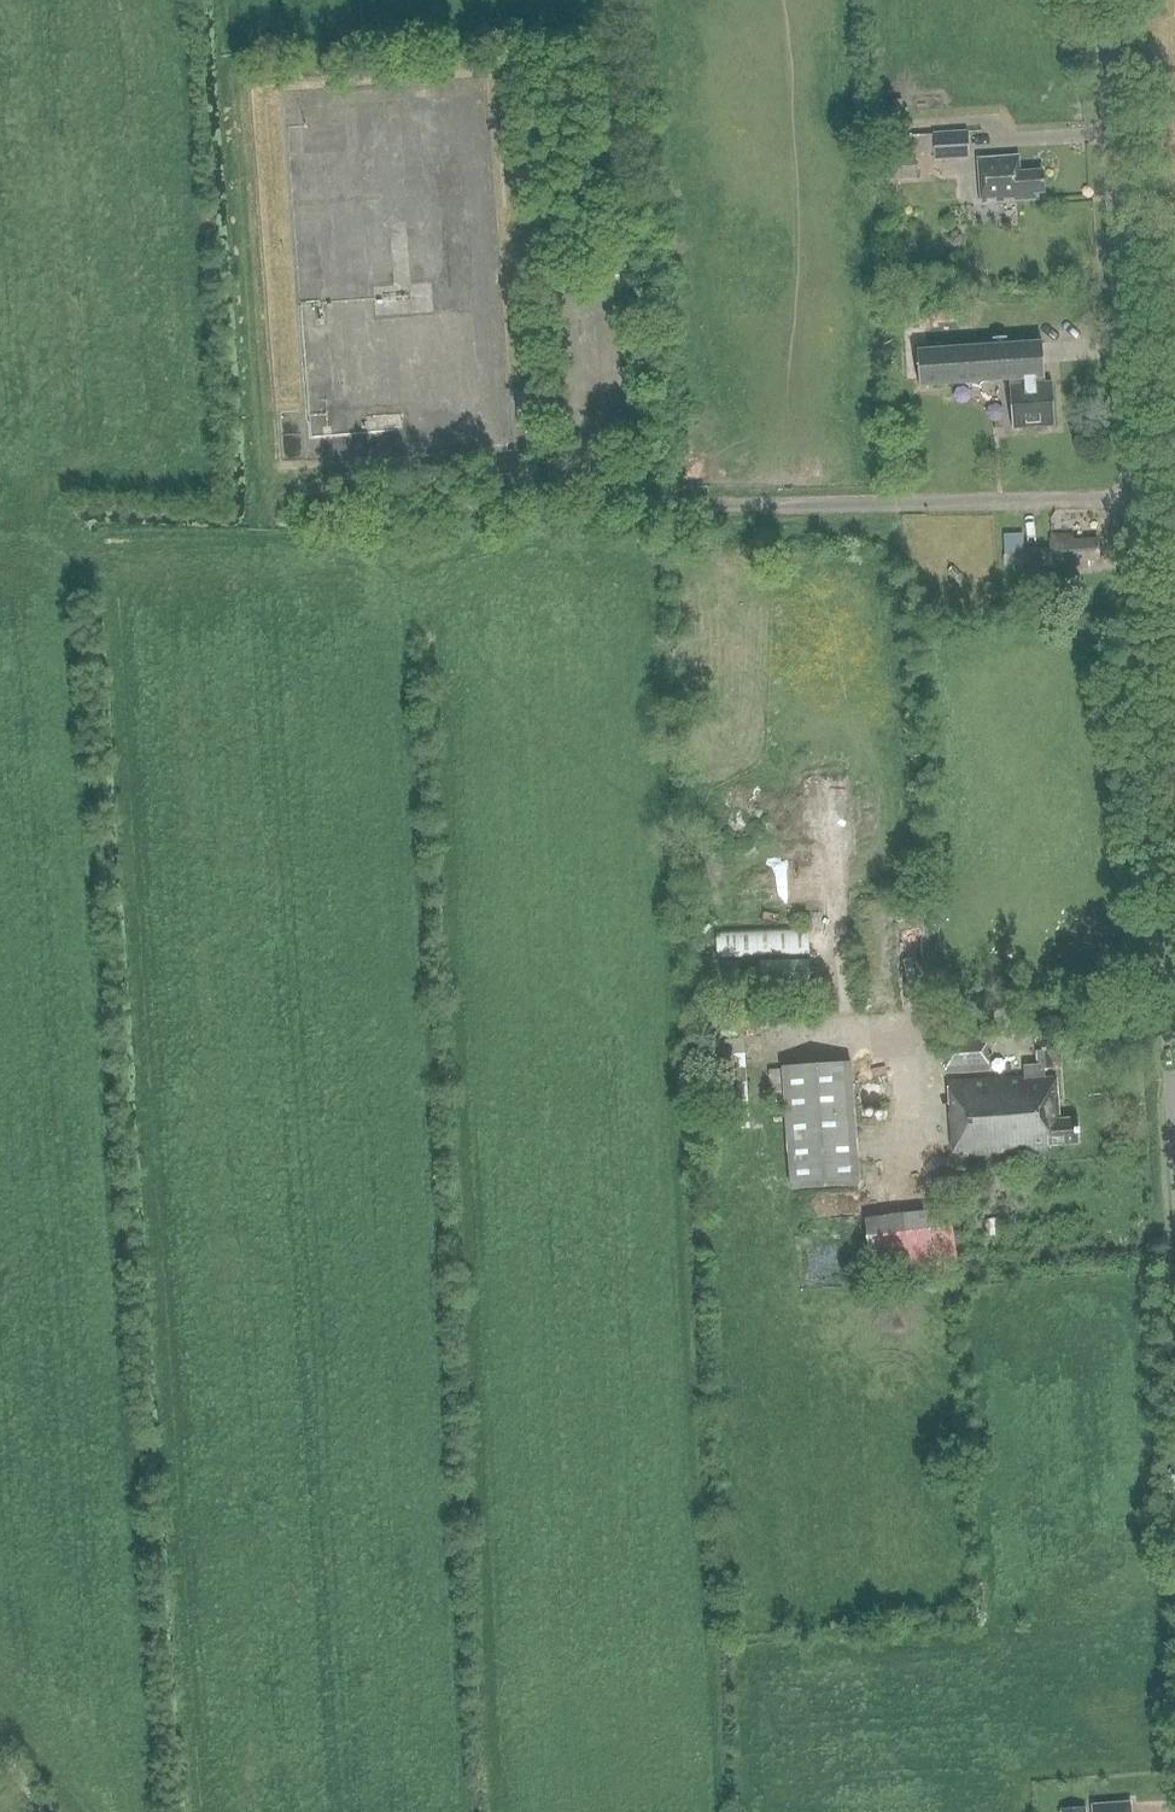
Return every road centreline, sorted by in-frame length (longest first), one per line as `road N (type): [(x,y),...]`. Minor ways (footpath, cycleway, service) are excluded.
road 1 (tertiary): [(1174,1081),(1103,0)]

